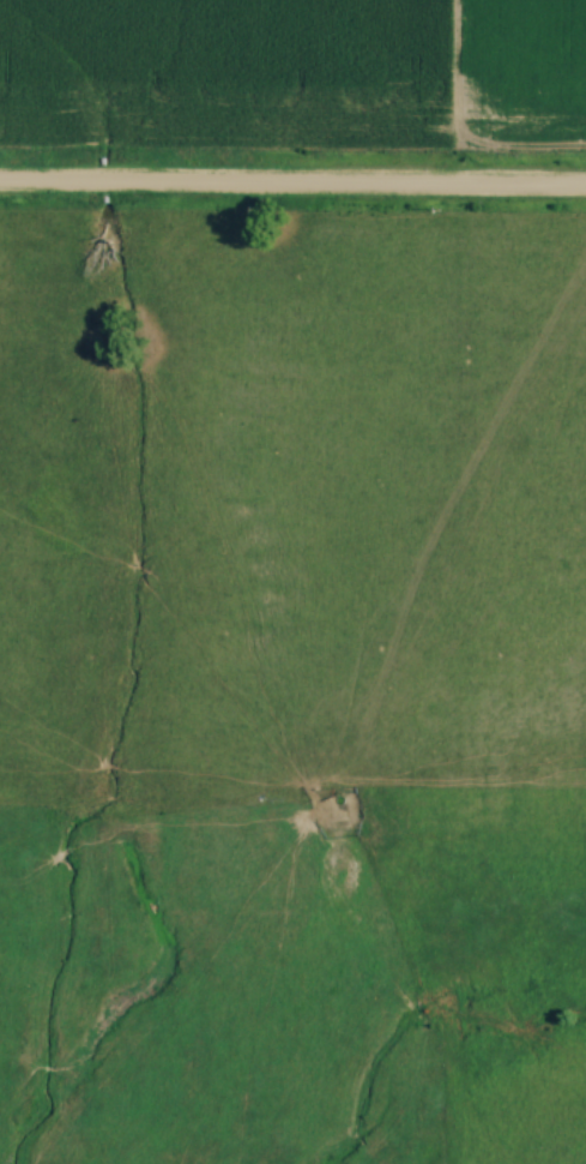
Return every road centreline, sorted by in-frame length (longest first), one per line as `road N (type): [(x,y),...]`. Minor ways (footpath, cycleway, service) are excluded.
road 1 (residential): [(0,191),(585,191)]

